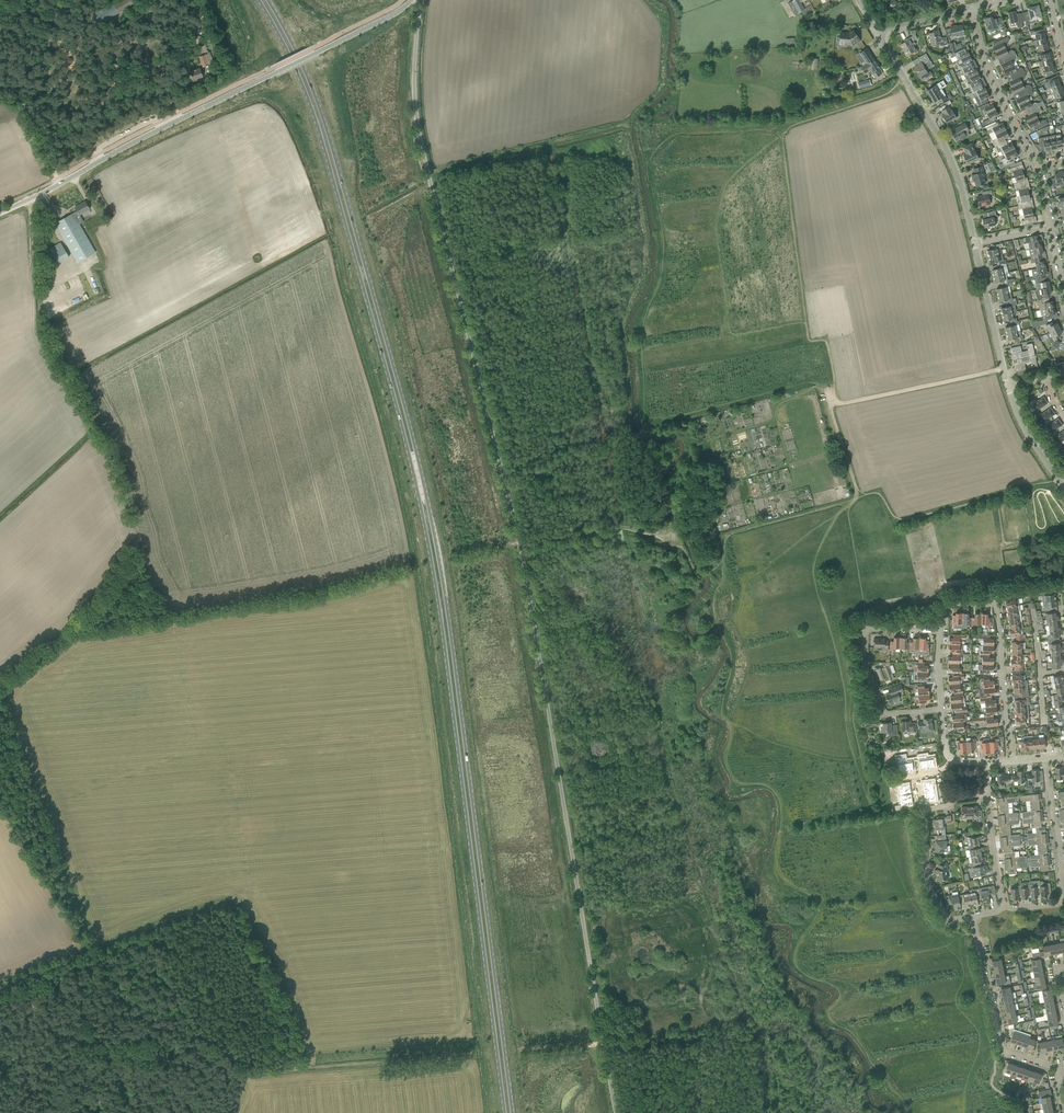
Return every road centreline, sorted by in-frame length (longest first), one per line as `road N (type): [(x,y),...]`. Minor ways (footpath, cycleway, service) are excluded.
road 1 (primary): [(259,0),(321,138),(420,500),(505,1112)]
road 2 (primary): [(512,1112),(427,501),(328,136),(267,0)]
road 3 (track): [(845,504),(859,498),(831,411),(826,340),(808,343),(781,128),(883,95),(903,77)]
road 4 (track): [(42,977),(79,998),(196,1031),(263,1071),(470,1054)]
road 5 (track): [(407,564),(305,592),(75,631),(0,684)]
road 6 (unclassified): [(60,184),(411,0)]
road 7 (track): [(906,820),(876,822),(853,720),(844,645),(864,616)]
road 8 (residential): [(974,243),(952,158),(877,33)]
road 9 (residential): [(941,708),(883,713),(864,663),(867,628),(939,630)]
road 10 (track): [(859,498),(879,492),(899,520),(1056,478)]
road 11 (track): [(230,902),(36,973)]
road 12 (residential): [(972,917),(948,921),(927,887),(923,811),(987,795)]
road 13 (residential): [(1004,909),(1057,905),(1062,897),(1045,758)]
road 14 (residential): [(1058,1076),(1055,1067),(1001,1045),(972,917)]
road 15 (track): [(832,404),(1003,369)]
road 16 (residential): [(1038,166),(979,44),(973,9)]
road 17 (residential): [(1012,762),(996,604)]
road 18 (track): [(906,820),(920,899),(942,925),(976,934)]
road 19 (track): [(519,543),(664,513)]
road 20 (residential): [(1008,387),(974,243)]
road 21 (track): [(23,1112),(42,977)]
road 22 (unclassified): [(60,184),(0,78)]

